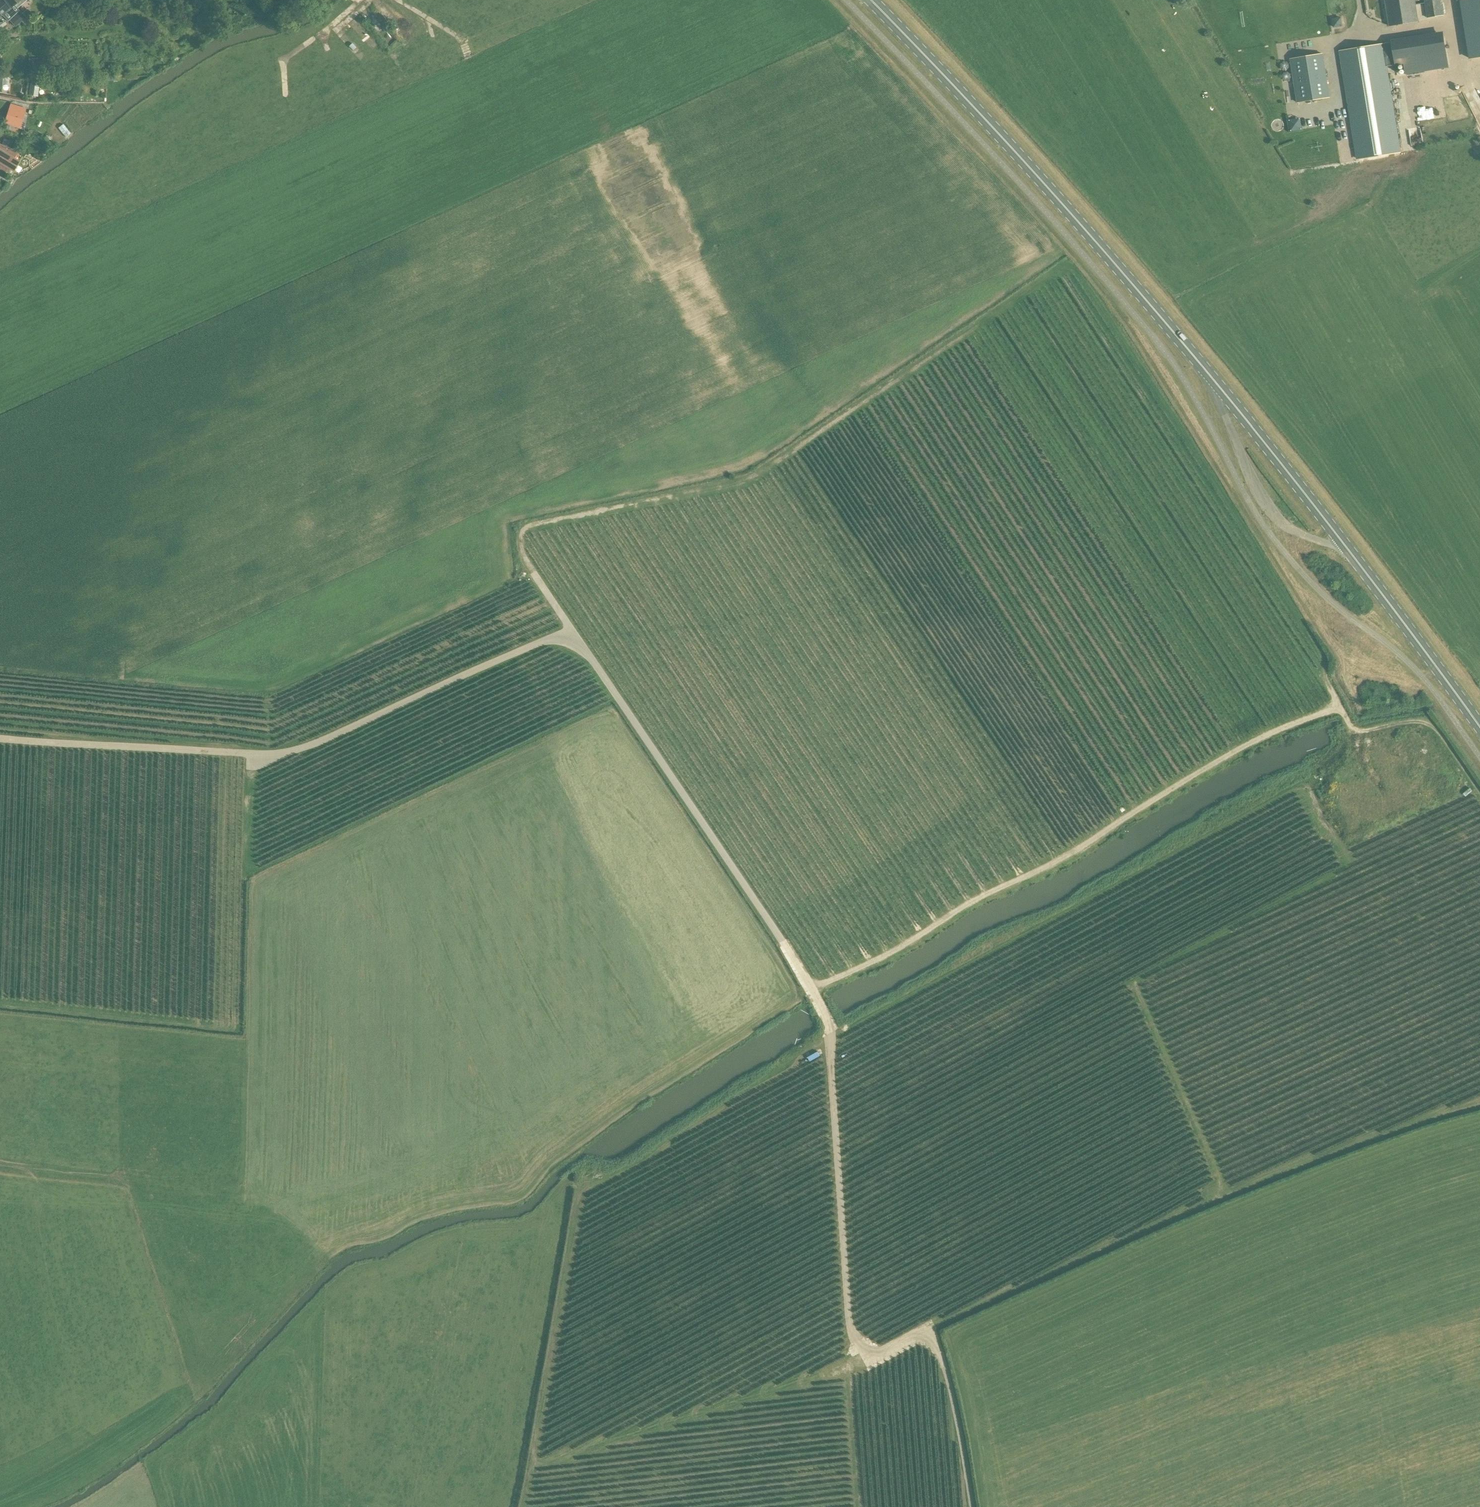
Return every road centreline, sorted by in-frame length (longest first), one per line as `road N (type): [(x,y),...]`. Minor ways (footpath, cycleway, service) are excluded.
road 1 (track): [(535,1467),(854,1365),(832,1030),(783,941),(572,633),(274,754),(0,739)]
road 2 (primary): [(1479,724),(1202,366),(870,0)]
road 3 (track): [(854,1365),(912,1337),(939,1350),(972,1506)]

